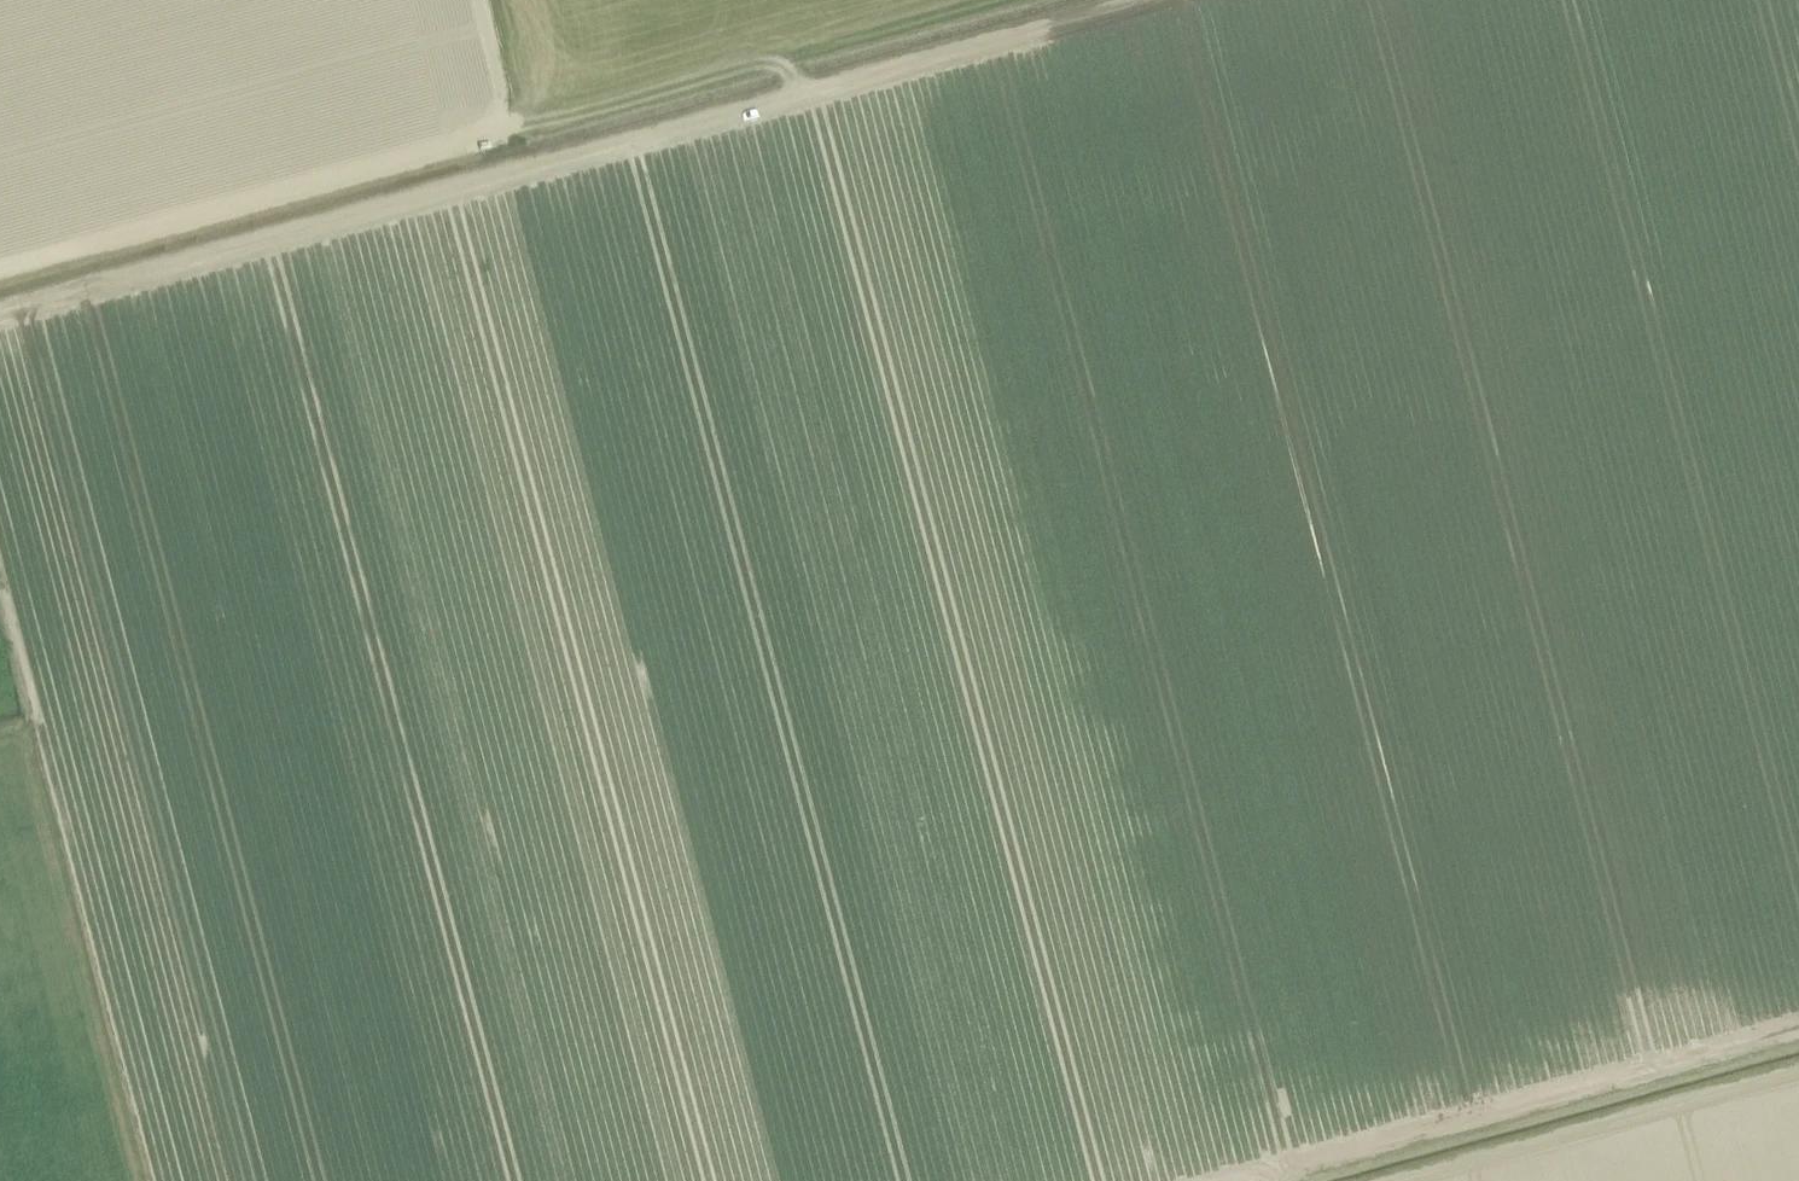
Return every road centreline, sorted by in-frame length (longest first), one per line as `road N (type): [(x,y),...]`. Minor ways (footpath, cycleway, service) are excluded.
road 1 (track): [(524,126),(0,269)]

